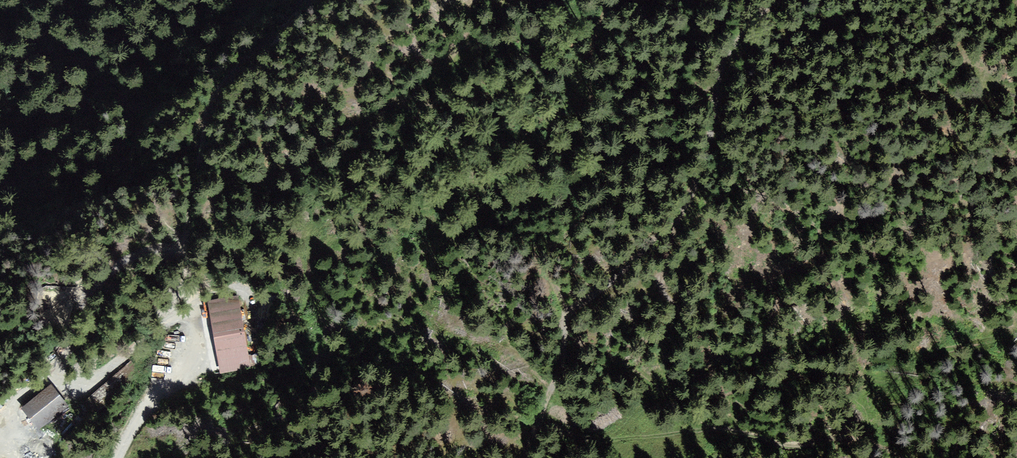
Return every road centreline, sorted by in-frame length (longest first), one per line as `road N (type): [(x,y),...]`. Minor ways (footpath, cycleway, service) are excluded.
road 1 (track): [(780,0),(723,64),(711,97),(702,175),(653,242),(591,290),(562,335),(556,380),(525,457)]
road 2 (track): [(194,255),(189,211),(212,100),(317,0)]
road 3 (track): [(107,457),(117,434),(183,383),(200,345),(194,255)]
road 4 (track): [(653,242),(712,381),(710,425)]

